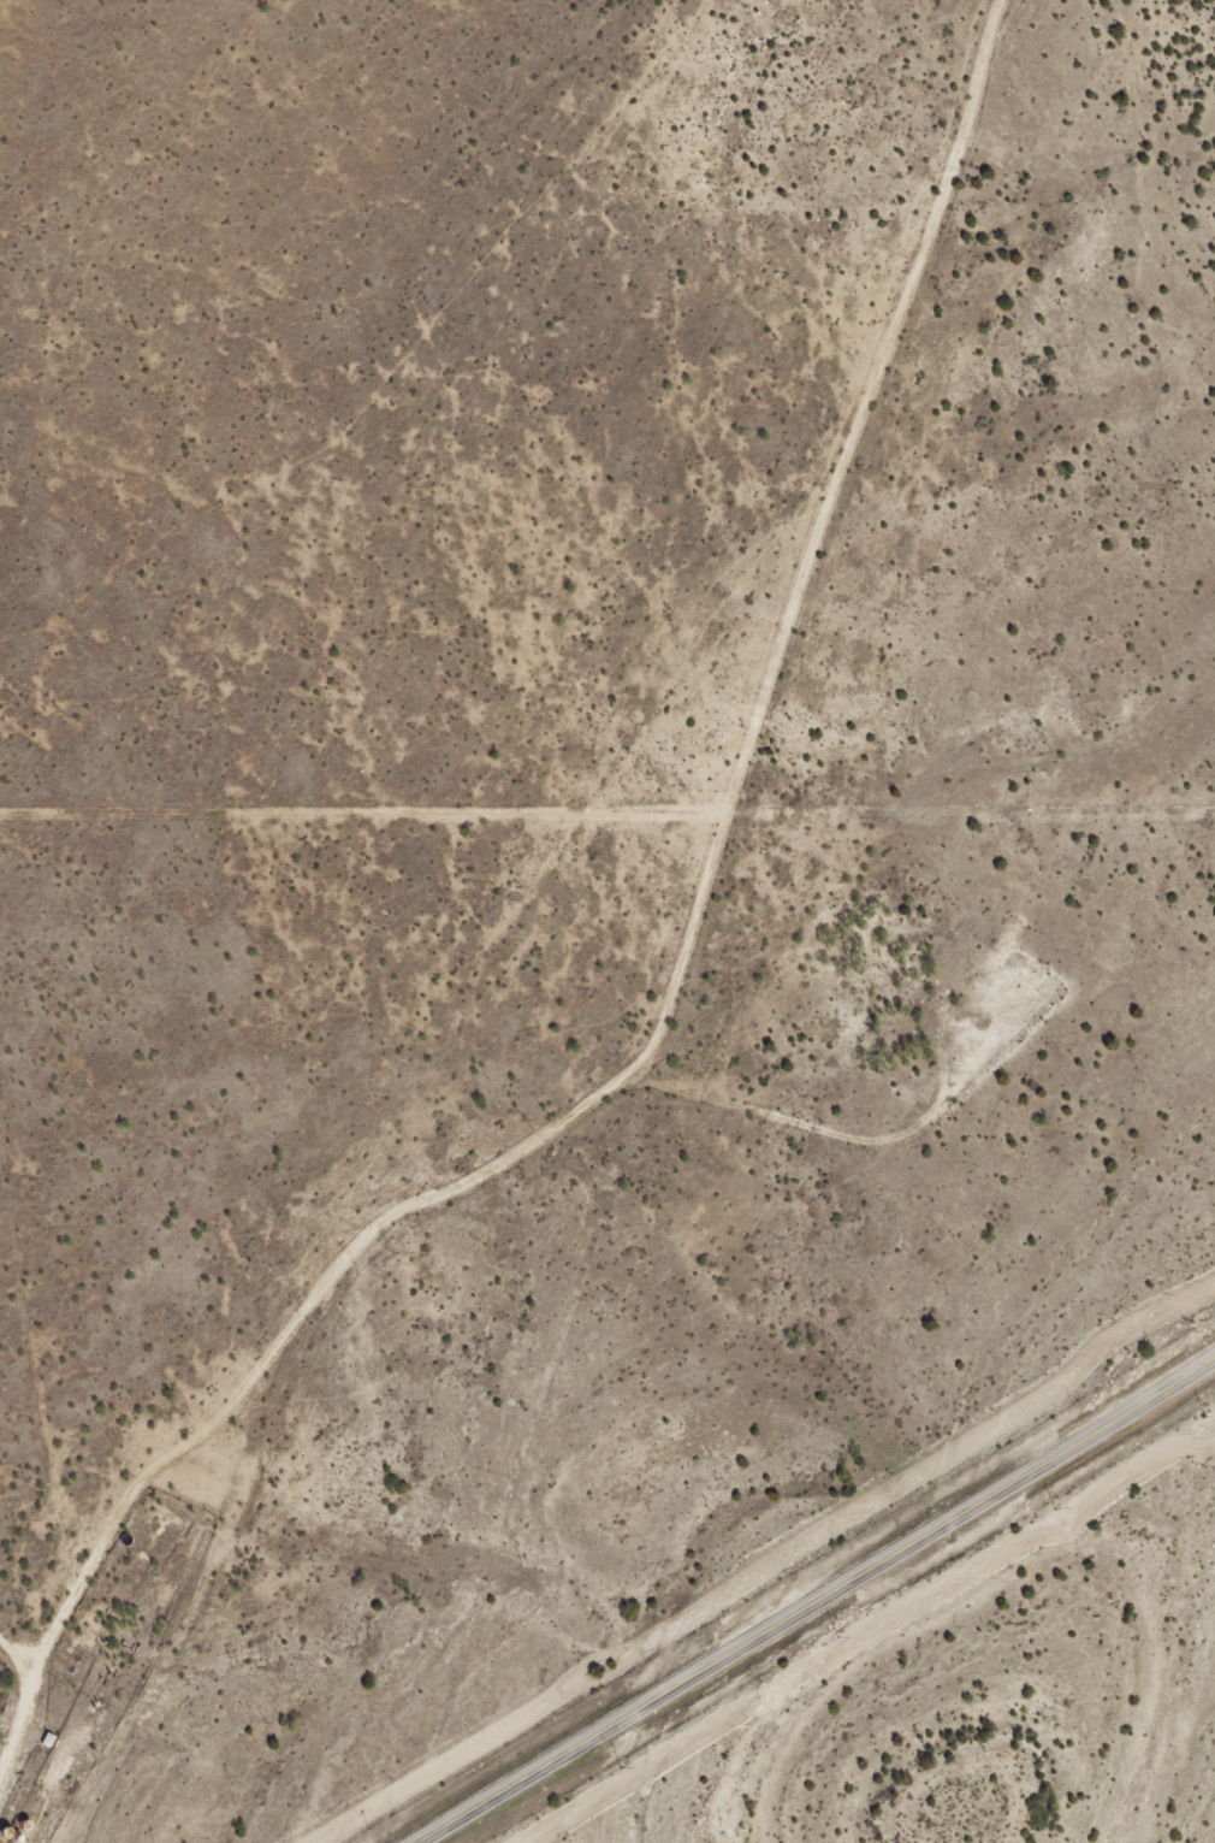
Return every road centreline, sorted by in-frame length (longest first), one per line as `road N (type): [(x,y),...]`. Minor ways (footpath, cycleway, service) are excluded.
road 1 (track): [(26,1668),(182,1461),(397,1221),(539,1163),(630,1074),(1040,0)]
road 2 (tertiary): [(1214,1359),(419,1842)]
road 3 (track): [(0,1775),(23,1726),(26,1668),(0,1641)]

